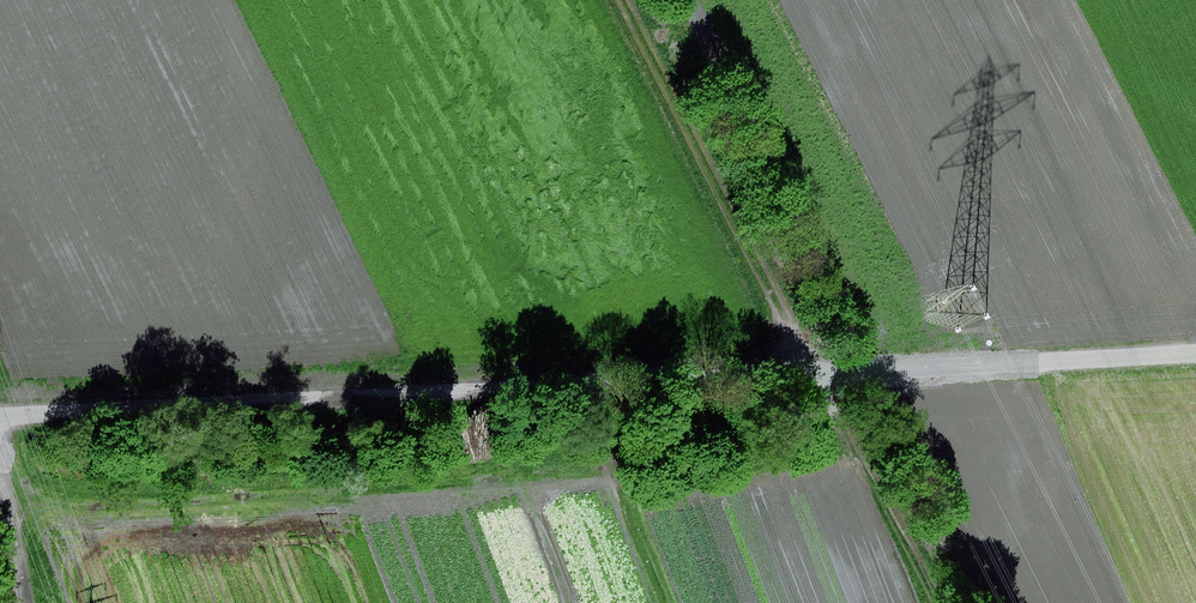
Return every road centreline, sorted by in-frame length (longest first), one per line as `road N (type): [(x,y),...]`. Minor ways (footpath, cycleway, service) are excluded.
road 1 (track): [(1038,363),(0,432)]
road 2 (track): [(1033,0),(1190,355)]
road 3 (track): [(11,432),(11,272),(0,247)]
road 4 (track): [(1038,363),(1195,354)]
road 5 (track): [(0,482),(27,602)]

